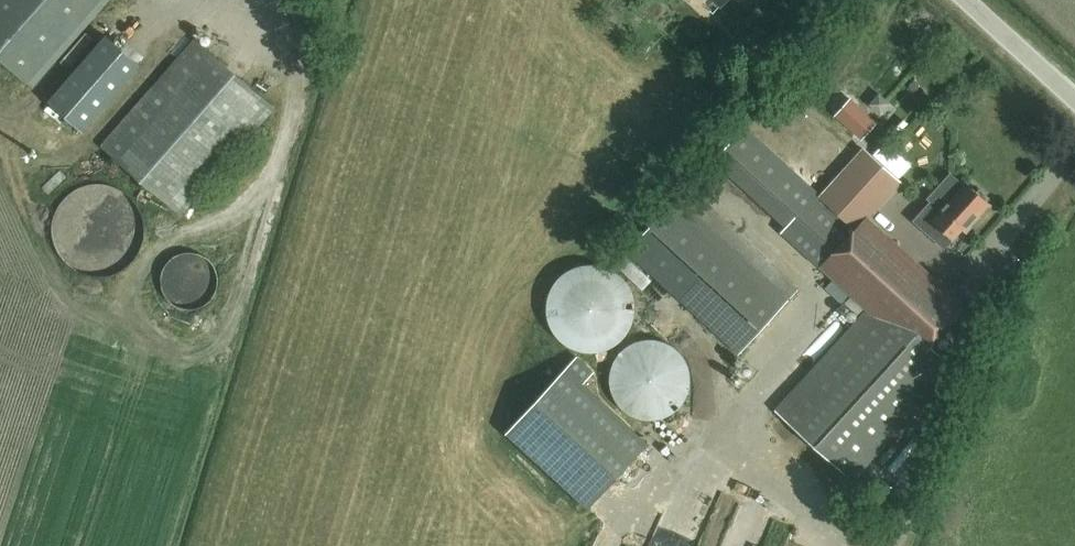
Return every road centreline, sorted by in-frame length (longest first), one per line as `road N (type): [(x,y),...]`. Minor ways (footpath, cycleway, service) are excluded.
road 1 (unclassified): [(1074,99),(967,0)]

